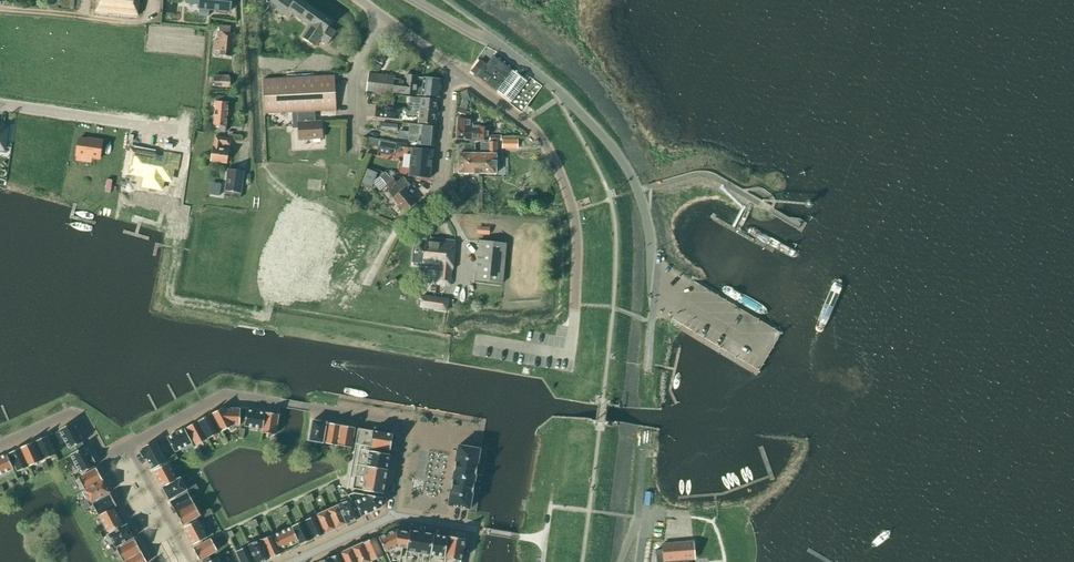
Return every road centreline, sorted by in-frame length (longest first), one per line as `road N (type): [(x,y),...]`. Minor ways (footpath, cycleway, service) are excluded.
road 1 (unclassified): [(649,364),(653,253),(624,164),(555,88),(503,47),(418,0)]
road 2 (unclassified): [(575,304),(575,222),(552,156),(525,121),(460,74)]
road 3 (residential): [(0,105),(176,130)]
road 4 (track): [(249,148),(240,0)]
road 5 (residential): [(131,18),(0,6)]
road 6 (residential): [(383,17),(357,65),(351,131)]

